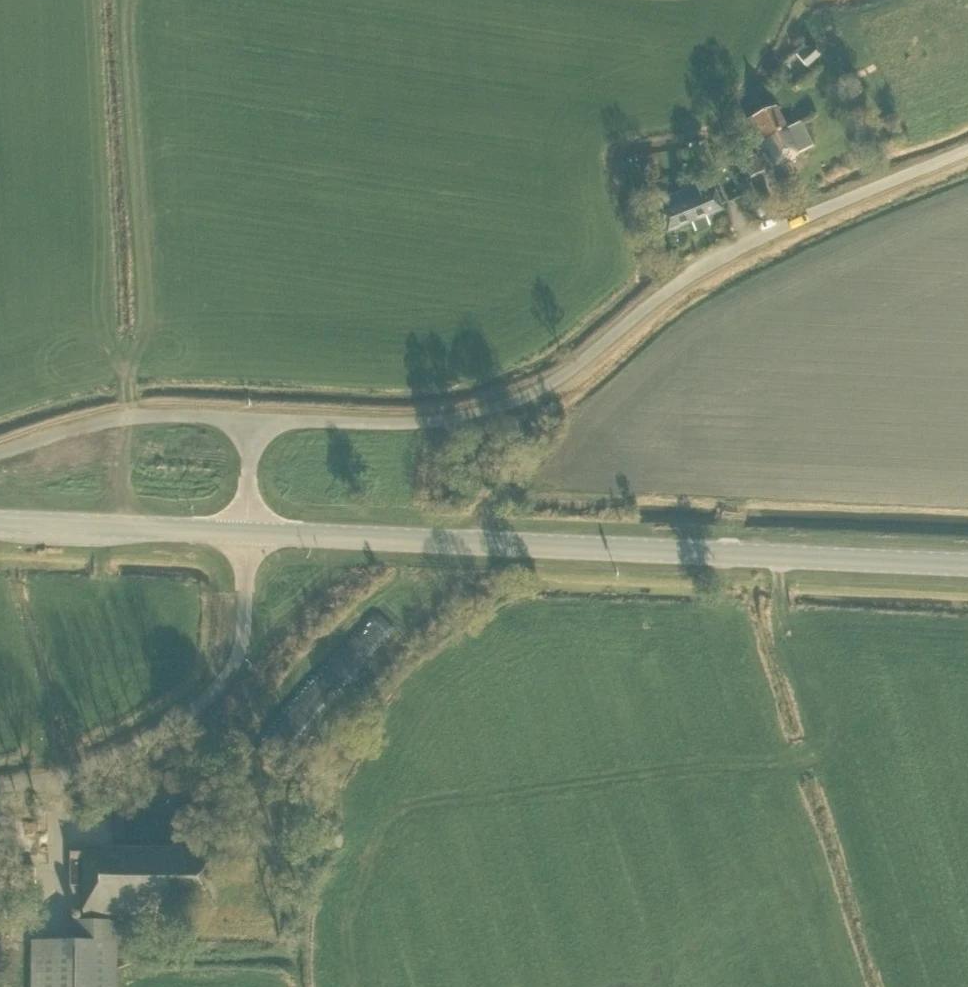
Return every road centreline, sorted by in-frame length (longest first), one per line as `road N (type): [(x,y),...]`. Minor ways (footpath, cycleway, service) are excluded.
road 1 (unclassified): [(255,419),(405,422),(523,397),(710,260),(967,149)]
road 2 (primary): [(967,567),(249,533)]
road 3 (residential): [(249,533),(243,648),(219,687),(102,761),(0,787)]
road 4 (unclassified): [(0,452),(127,415),(255,419)]
road 5 (primary): [(249,533),(0,522)]

